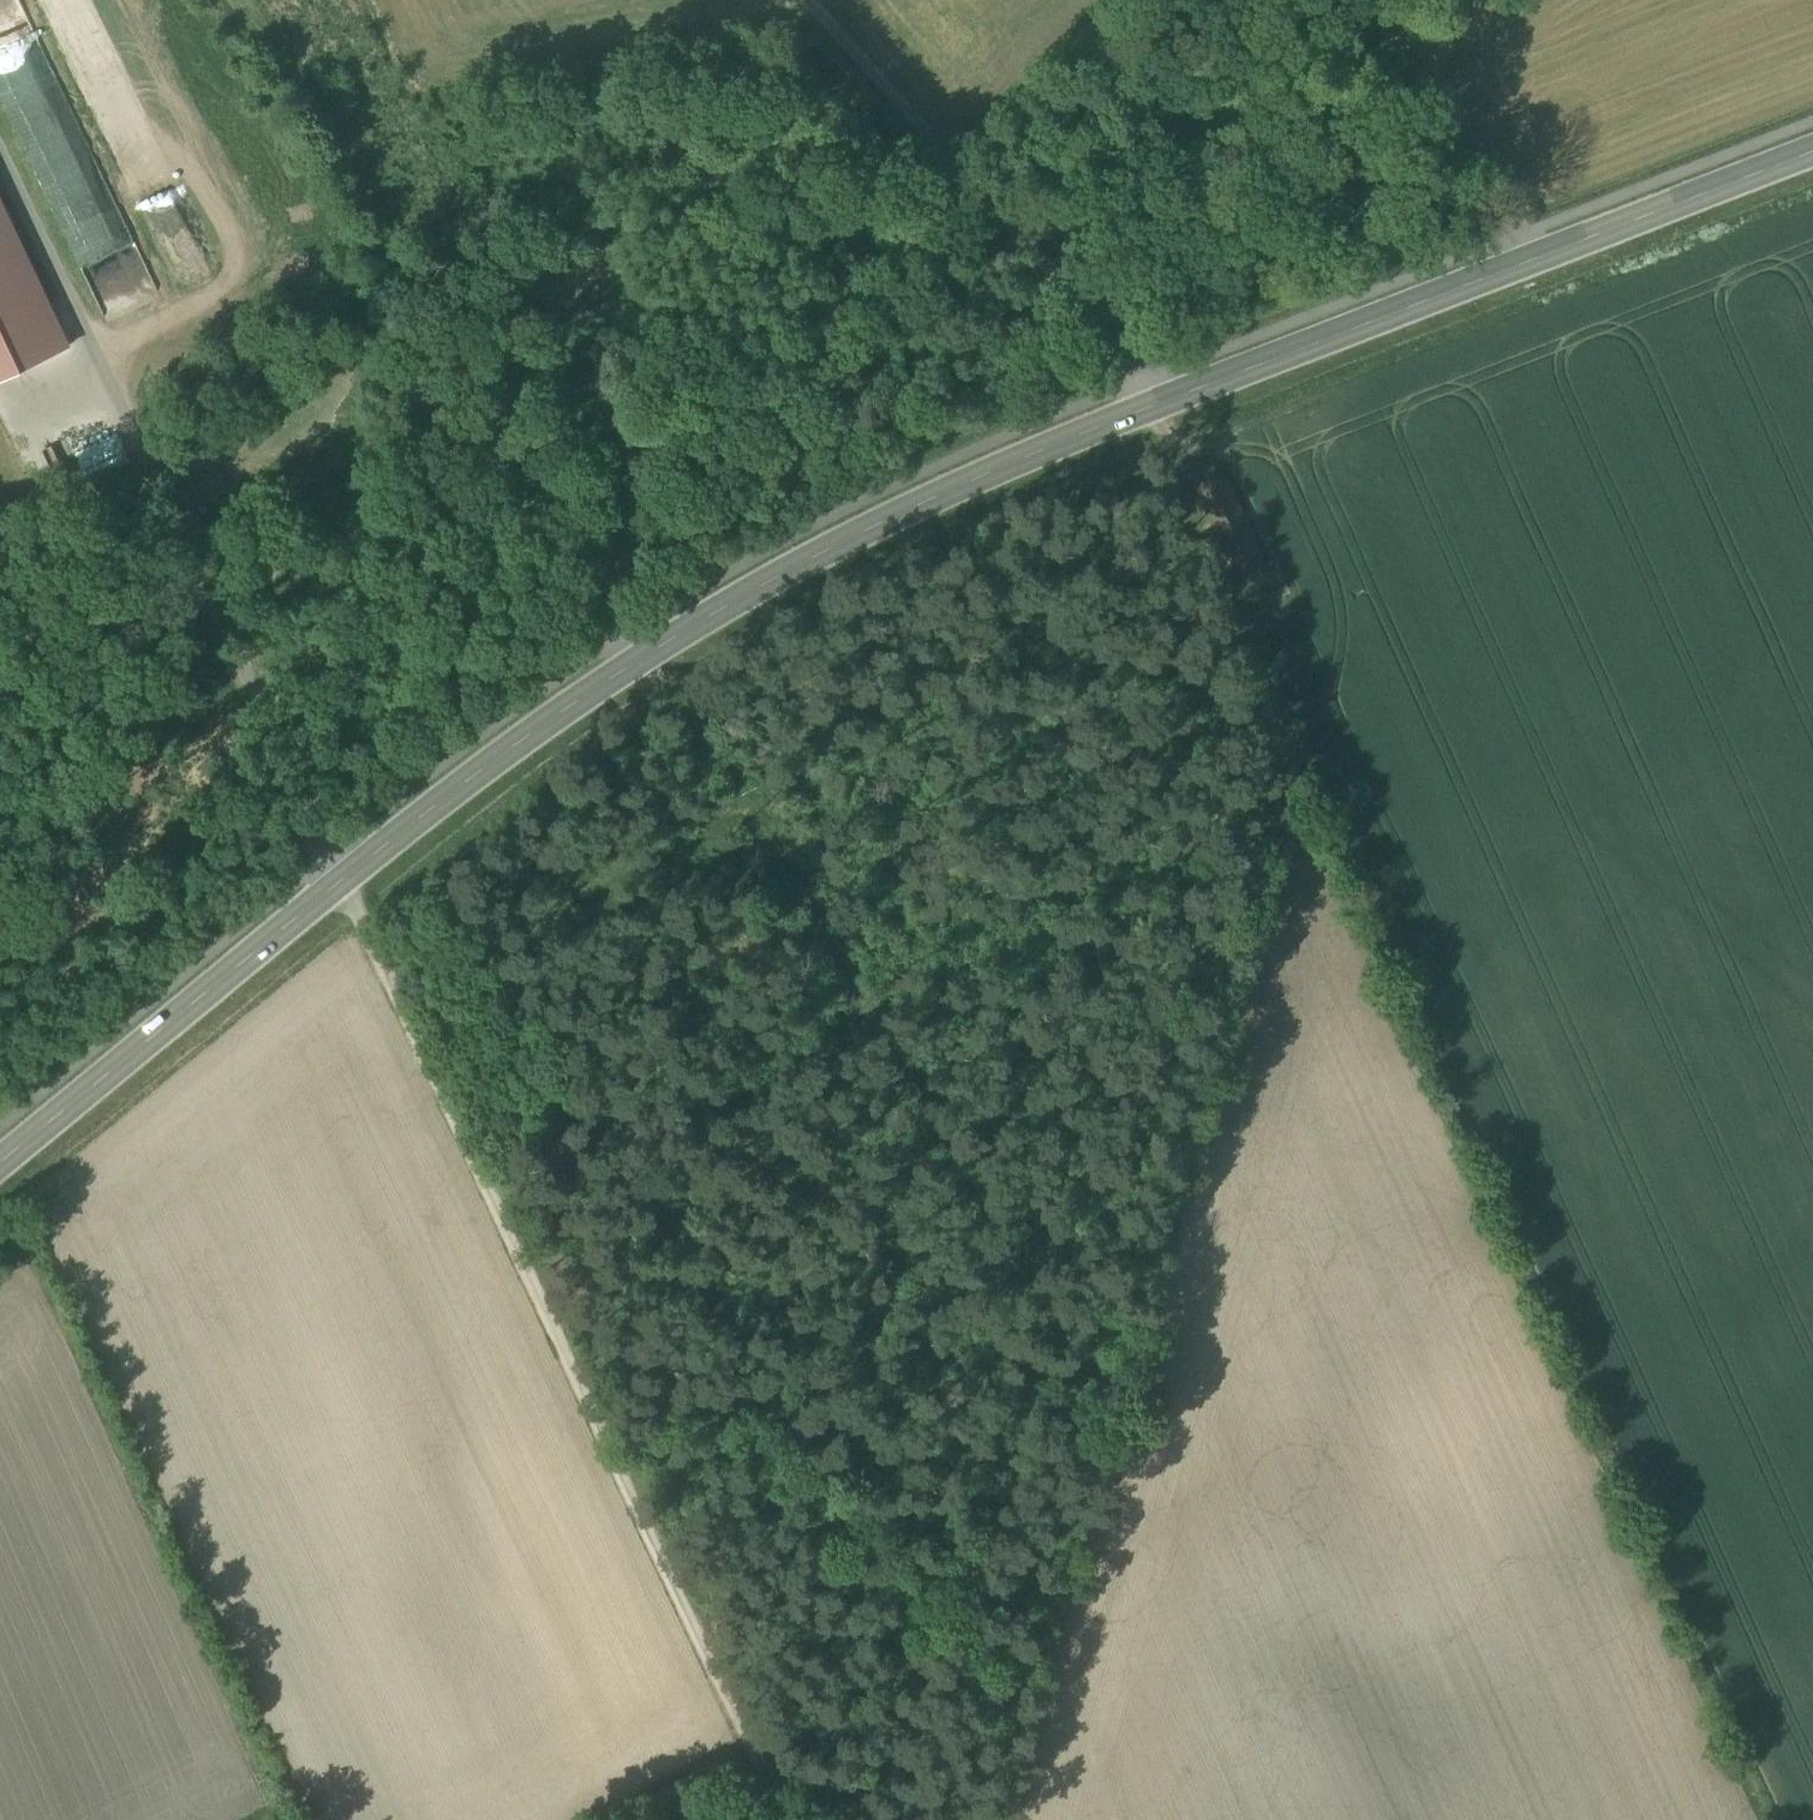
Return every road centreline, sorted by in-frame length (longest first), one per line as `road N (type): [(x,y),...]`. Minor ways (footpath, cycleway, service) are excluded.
road 1 (primary): [(0,1162),(498,756),(743,597),(1074,434),(1812,153)]
road 2 (track): [(347,878),(788,1819)]

